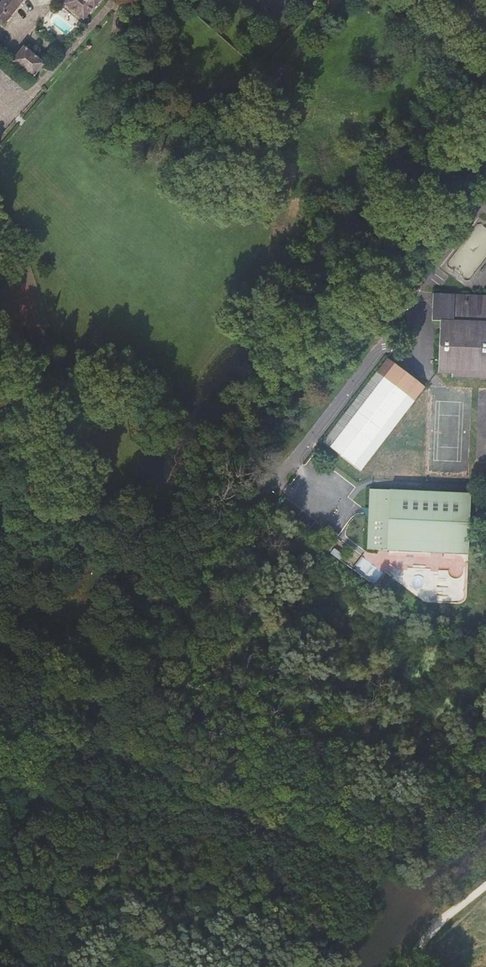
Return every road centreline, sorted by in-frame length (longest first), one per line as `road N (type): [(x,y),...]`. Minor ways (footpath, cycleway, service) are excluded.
road 1 (track): [(98,753),(92,705),(255,496)]
road 2 (track): [(98,753),(125,842),(38,966)]

